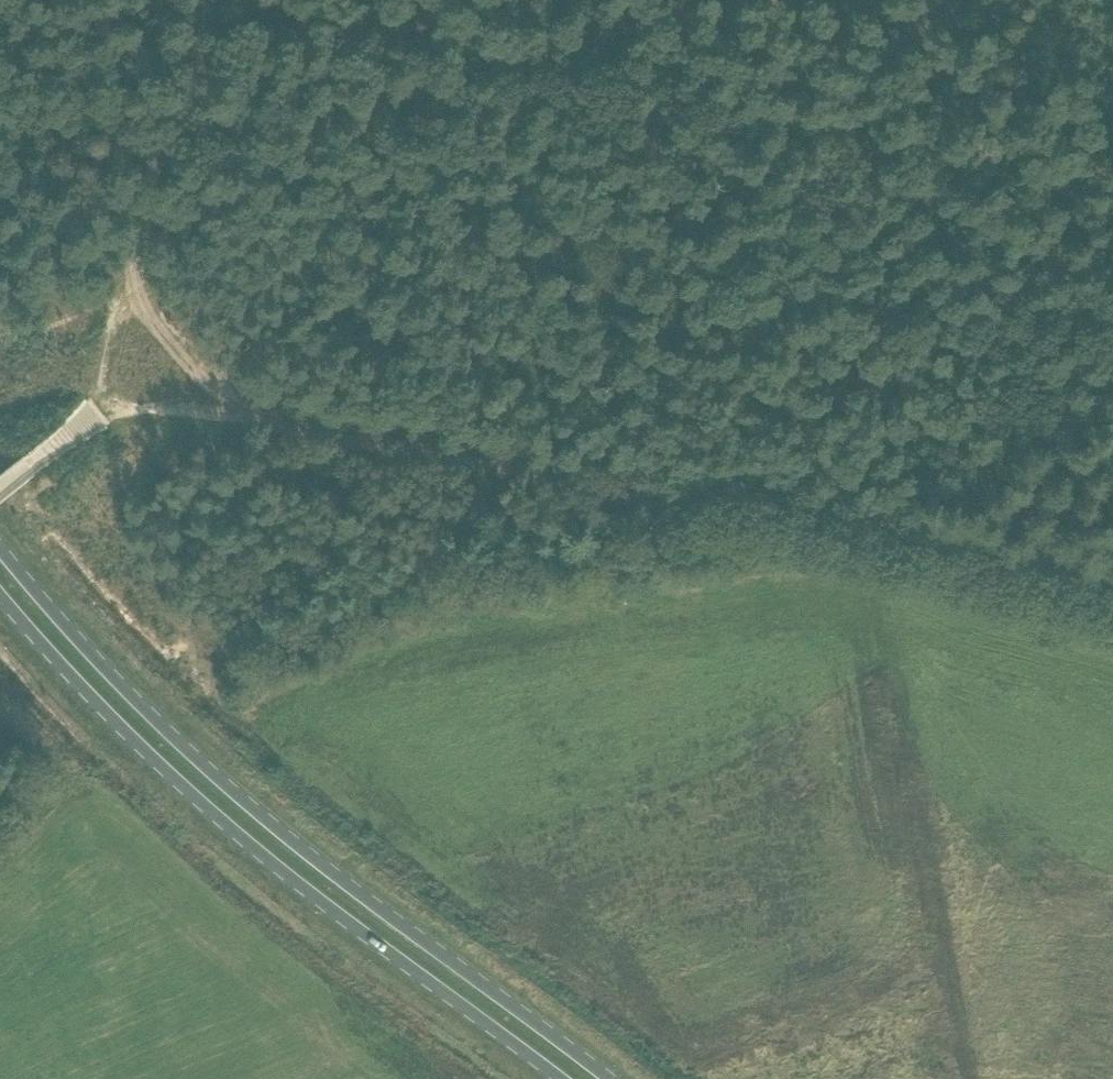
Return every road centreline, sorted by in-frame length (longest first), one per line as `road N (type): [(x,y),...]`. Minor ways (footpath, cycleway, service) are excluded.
road 1 (track): [(893,545),(1034,184),(750,108),(521,70),(224,0)]
road 2 (track): [(1112,602),(893,545),(510,469),(184,409),(100,409)]
road 3 (primary): [(607,1078),(220,778),(116,681),(0,549)]
road 4 (primary): [(0,593),(89,697),(199,800),(561,1078)]
road 5 (track): [(100,409),(111,342),(204,0)]
road 6 (track): [(127,278),(162,338),(207,390),(251,420)]

